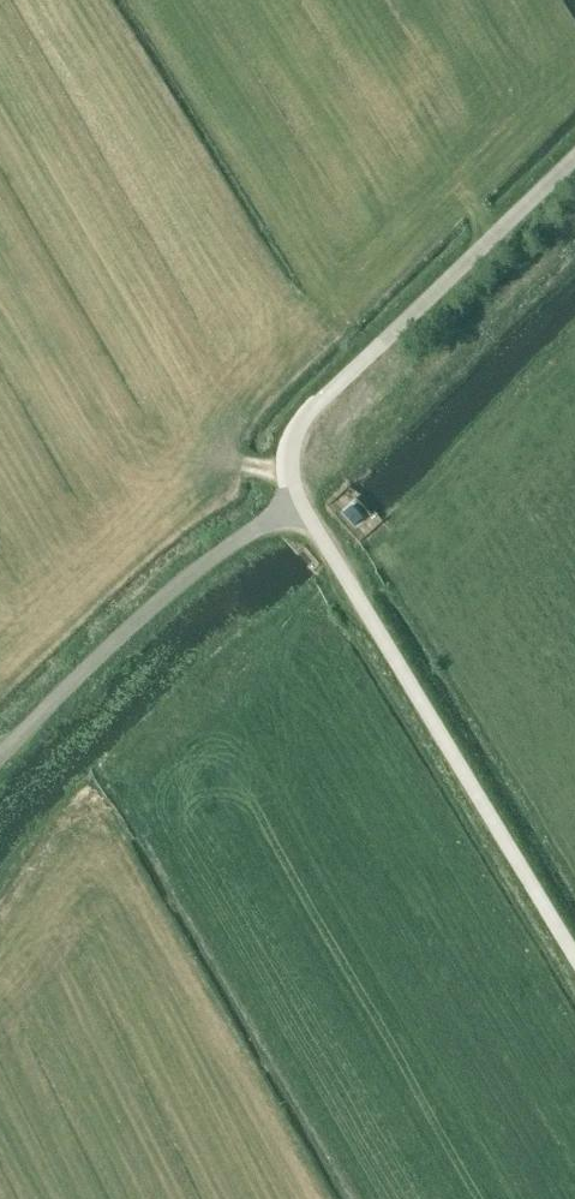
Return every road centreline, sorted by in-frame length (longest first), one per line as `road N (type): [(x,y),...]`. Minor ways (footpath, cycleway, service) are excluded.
road 1 (unclassified): [(574,961),(351,585),(291,501)]
road 2 (unclassified): [(291,501),(284,476),(294,432),(574,153)]
road 3 (unclassified): [(0,760),(149,613),(291,501)]

